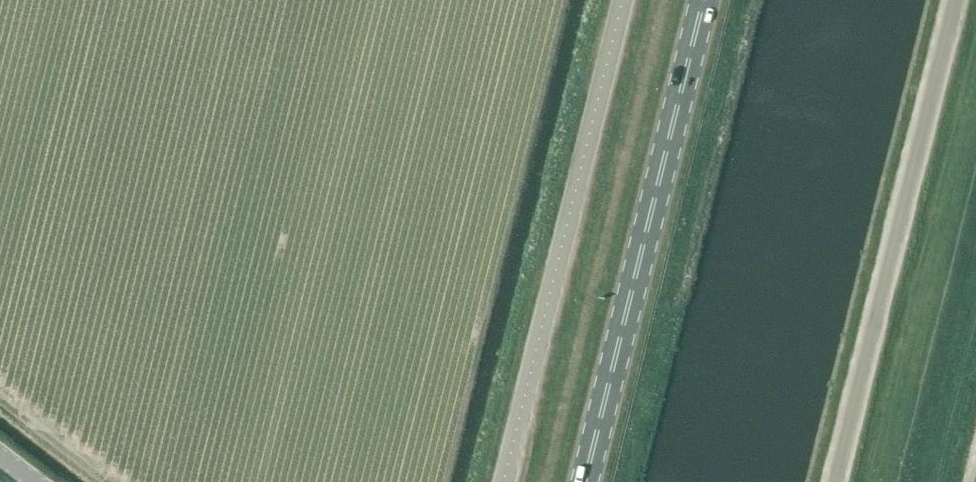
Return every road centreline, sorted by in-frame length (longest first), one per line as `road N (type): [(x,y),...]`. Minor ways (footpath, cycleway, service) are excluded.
road 1 (unclassified): [(835,481),(955,0)]
road 2 (primary): [(586,481),(706,0)]
road 3 (unclassified): [(504,481),(623,0)]

